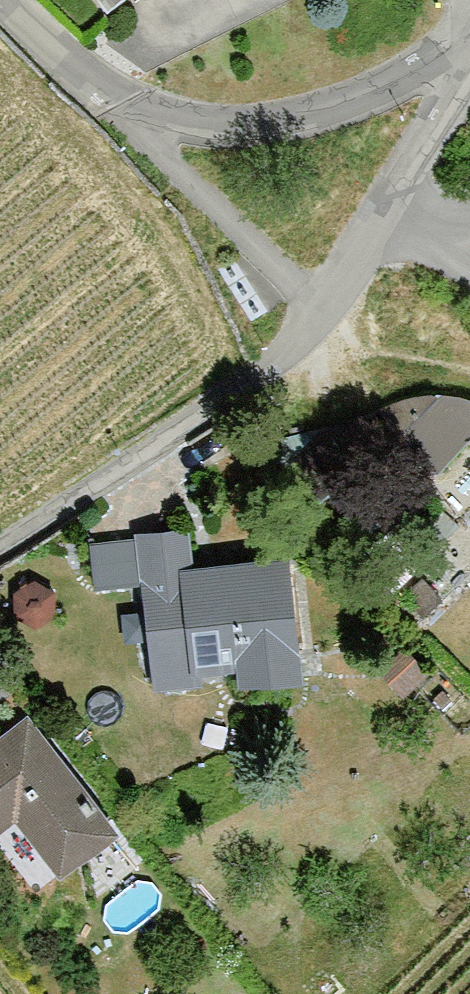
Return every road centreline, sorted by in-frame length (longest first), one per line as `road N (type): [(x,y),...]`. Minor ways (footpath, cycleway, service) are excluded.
road 1 (residential): [(347,306),(26,0)]
road 2 (residential): [(0,549),(314,341),(347,306)]
road 3 (residential): [(469,72),(347,306)]

